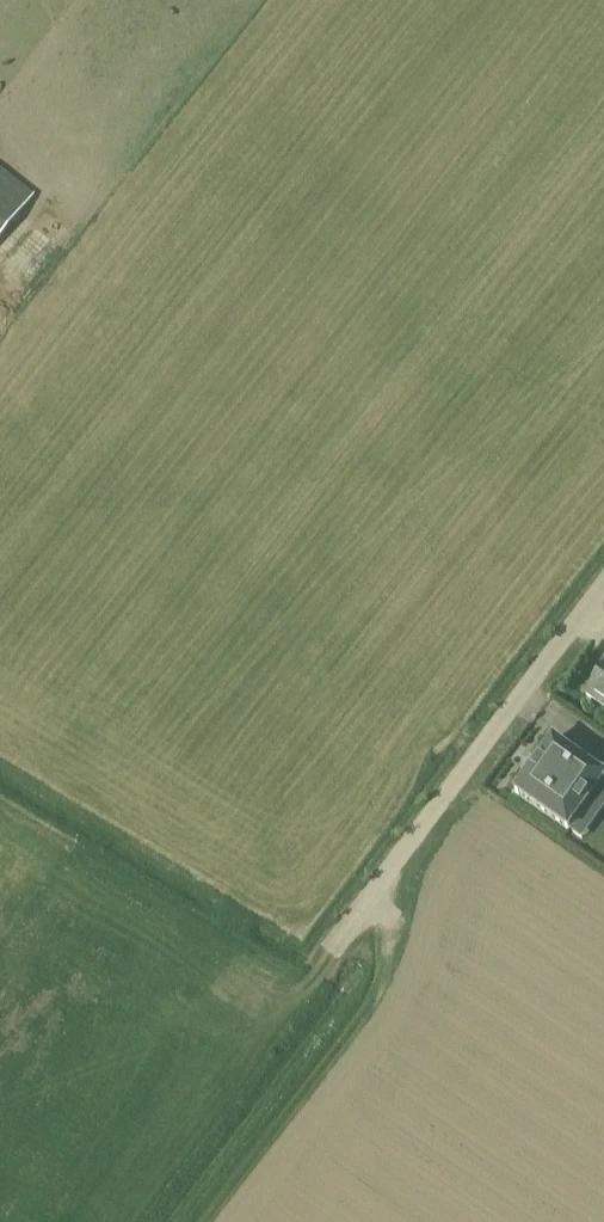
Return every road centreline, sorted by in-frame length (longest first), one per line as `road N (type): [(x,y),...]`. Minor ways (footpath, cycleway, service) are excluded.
road 1 (unclassified): [(340,947),(603,588)]

